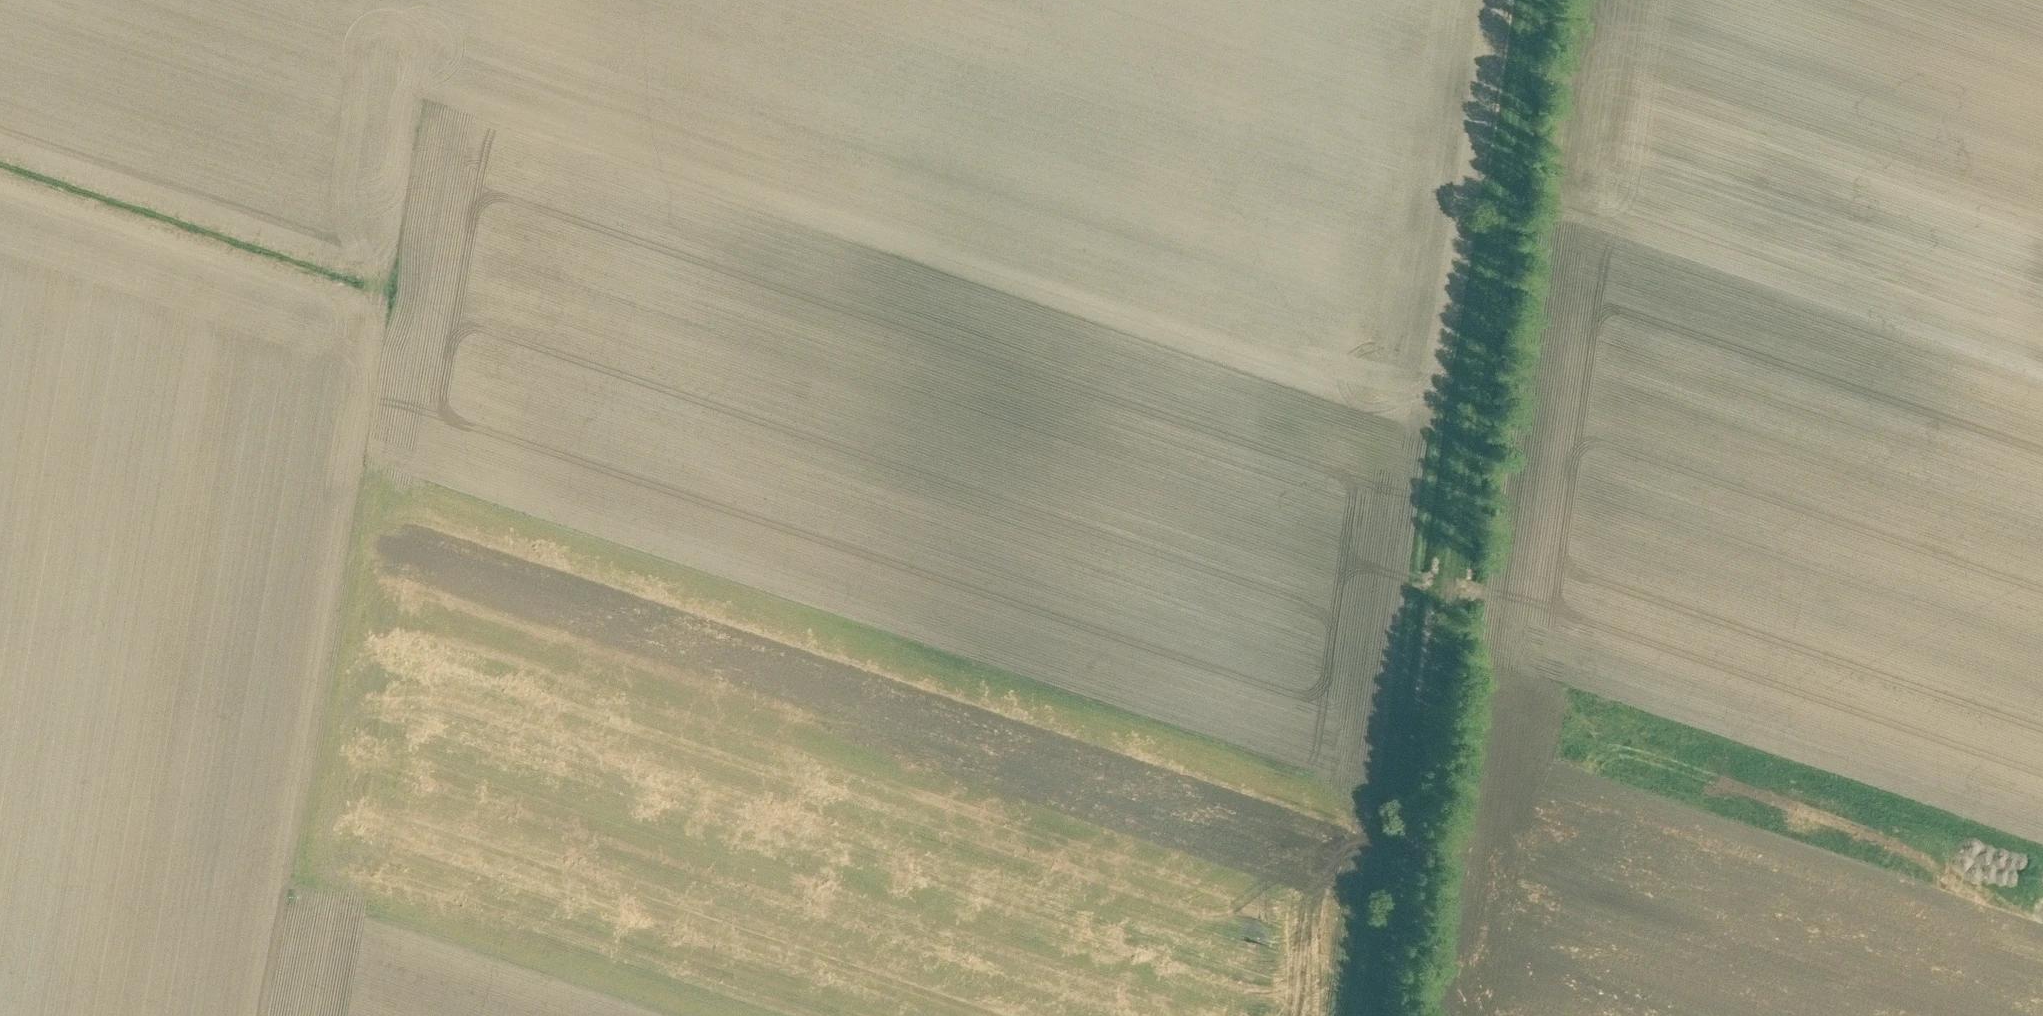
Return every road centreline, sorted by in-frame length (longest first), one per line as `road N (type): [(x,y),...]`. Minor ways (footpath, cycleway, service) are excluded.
road 1 (track): [(1381,1015),(1528,0)]

